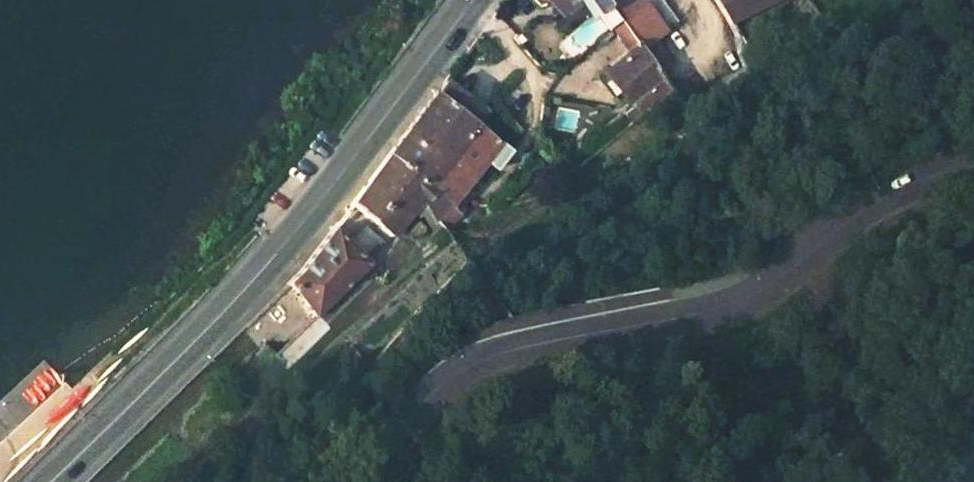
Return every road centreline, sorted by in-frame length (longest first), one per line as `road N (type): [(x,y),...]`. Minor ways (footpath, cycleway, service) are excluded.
road 1 (secondary): [(973,169),(922,179),(873,202),(758,294),(468,365),(433,391),(366,481)]
road 2 (primary): [(473,0),(287,242),(53,481)]

